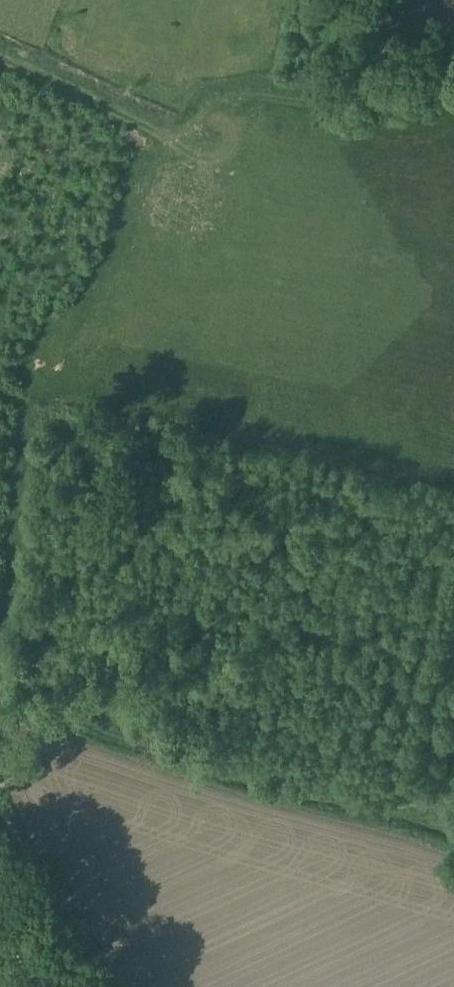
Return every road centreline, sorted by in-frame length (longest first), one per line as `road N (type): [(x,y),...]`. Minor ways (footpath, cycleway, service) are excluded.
road 1 (secondary): [(59,986),(0,875)]

